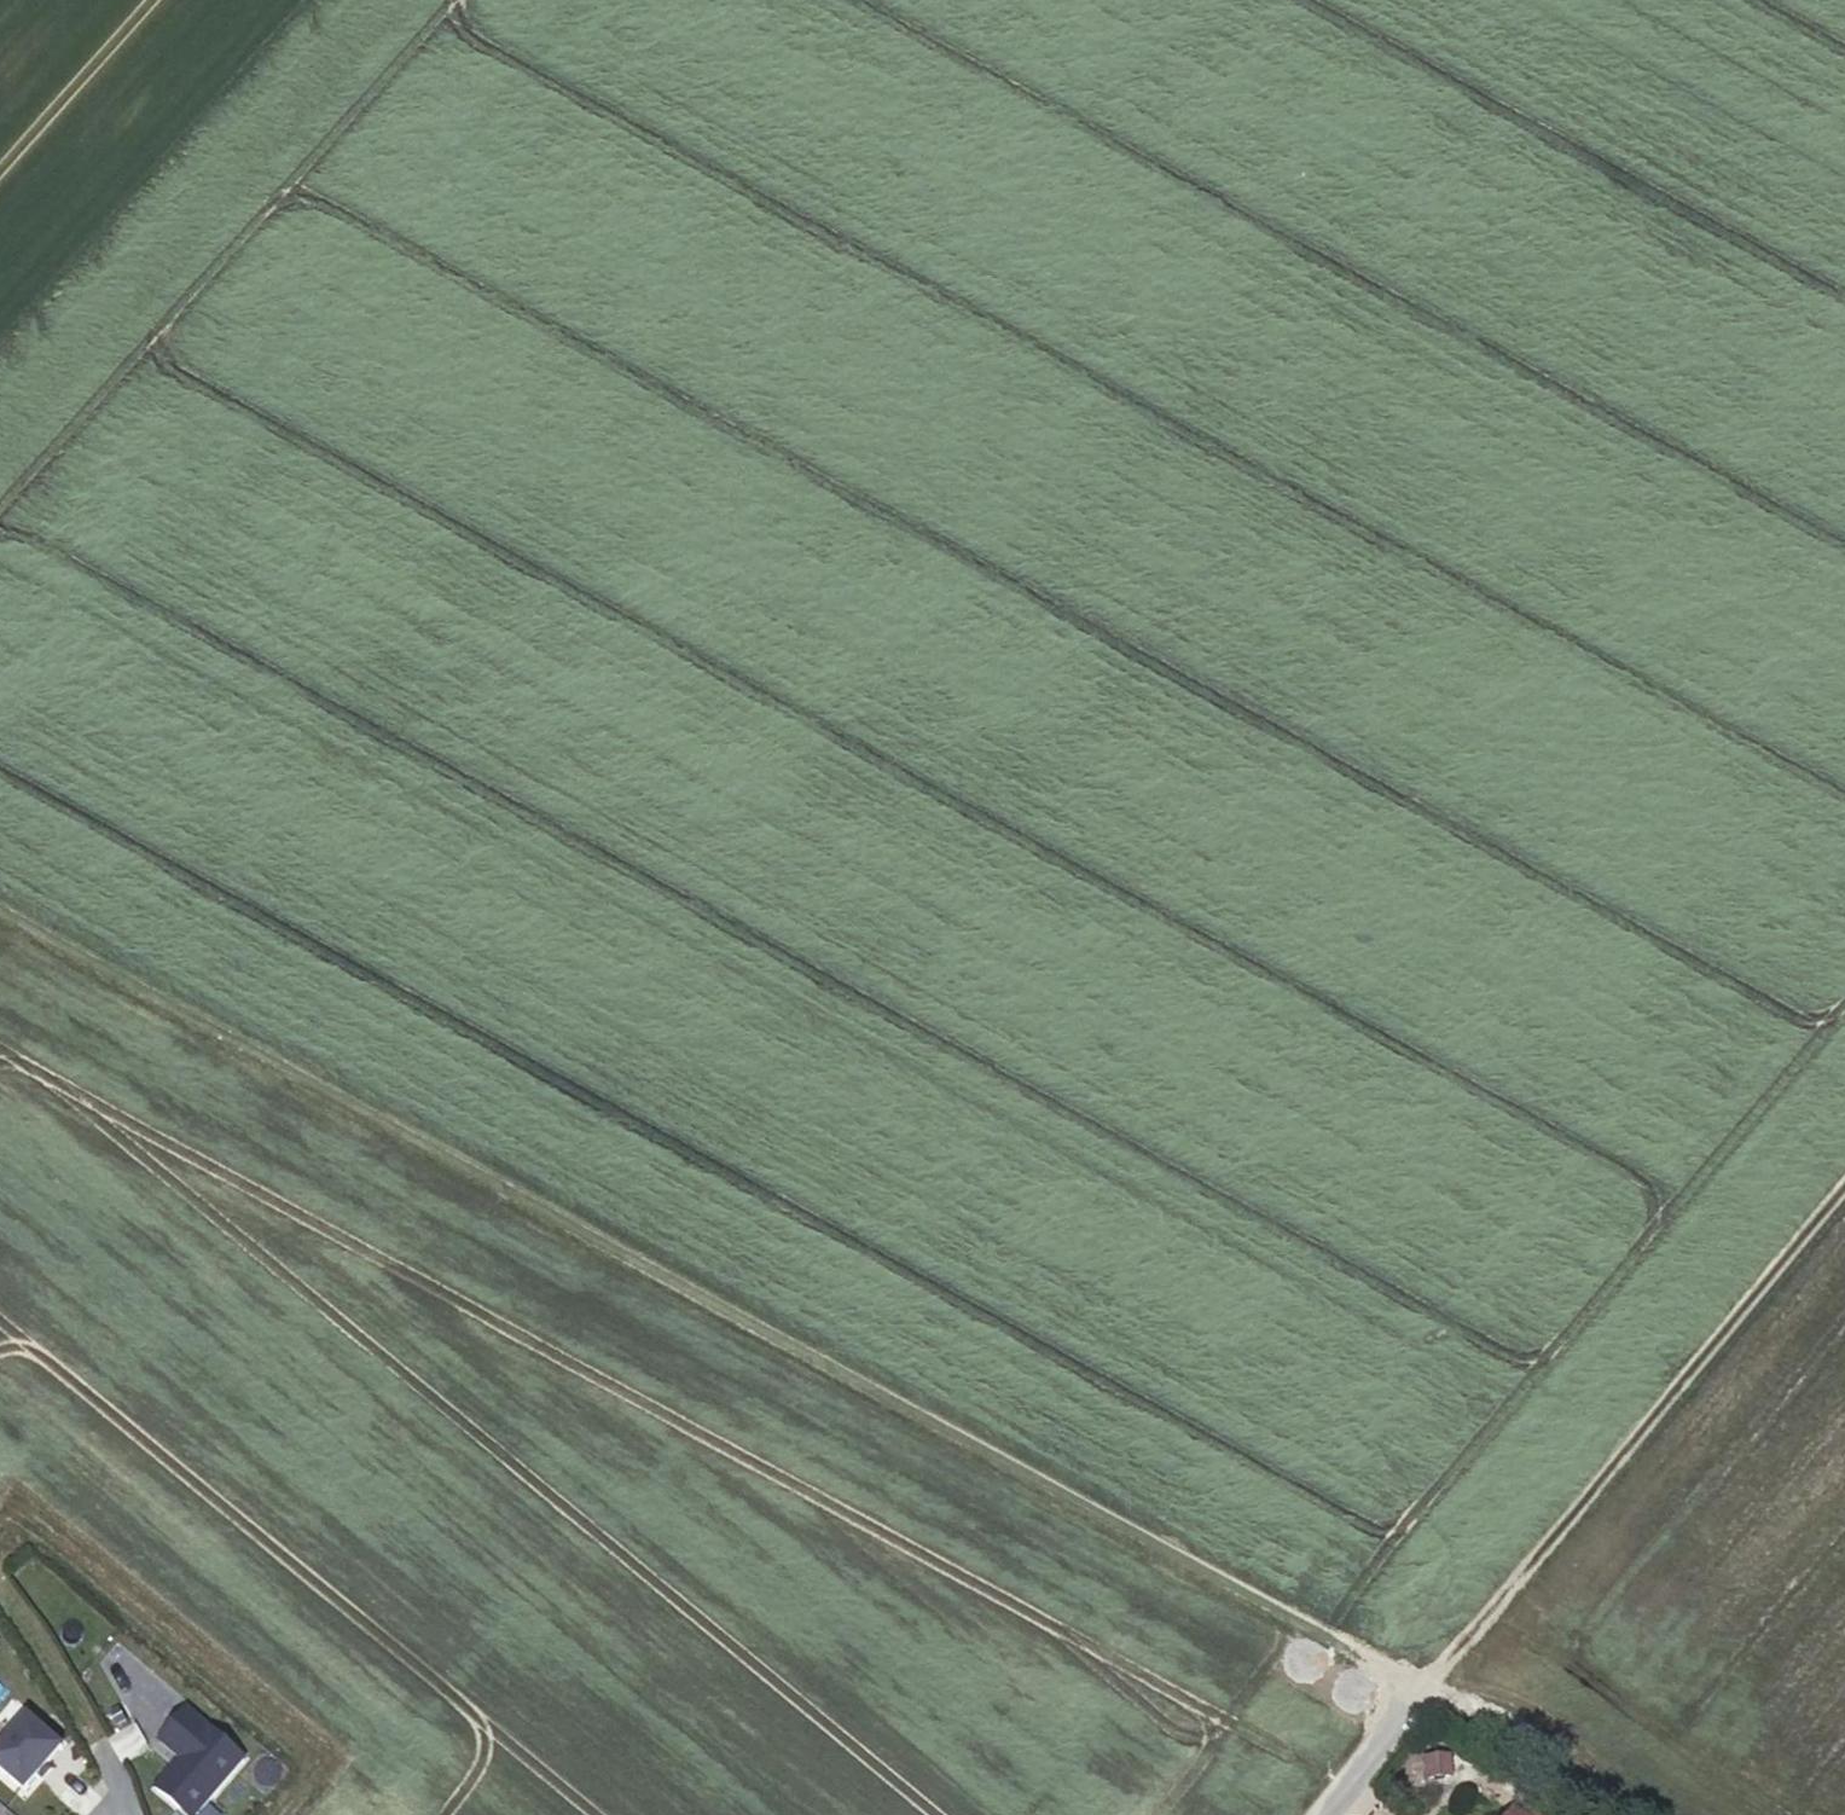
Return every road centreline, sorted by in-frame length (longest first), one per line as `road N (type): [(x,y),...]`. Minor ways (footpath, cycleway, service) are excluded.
road 1 (track): [(1615,1814),(1418,1692),(0,913)]
road 2 (track): [(1844,1188),(1418,1692)]
road 3 (residential): [(1310,1814),(1418,1692)]

